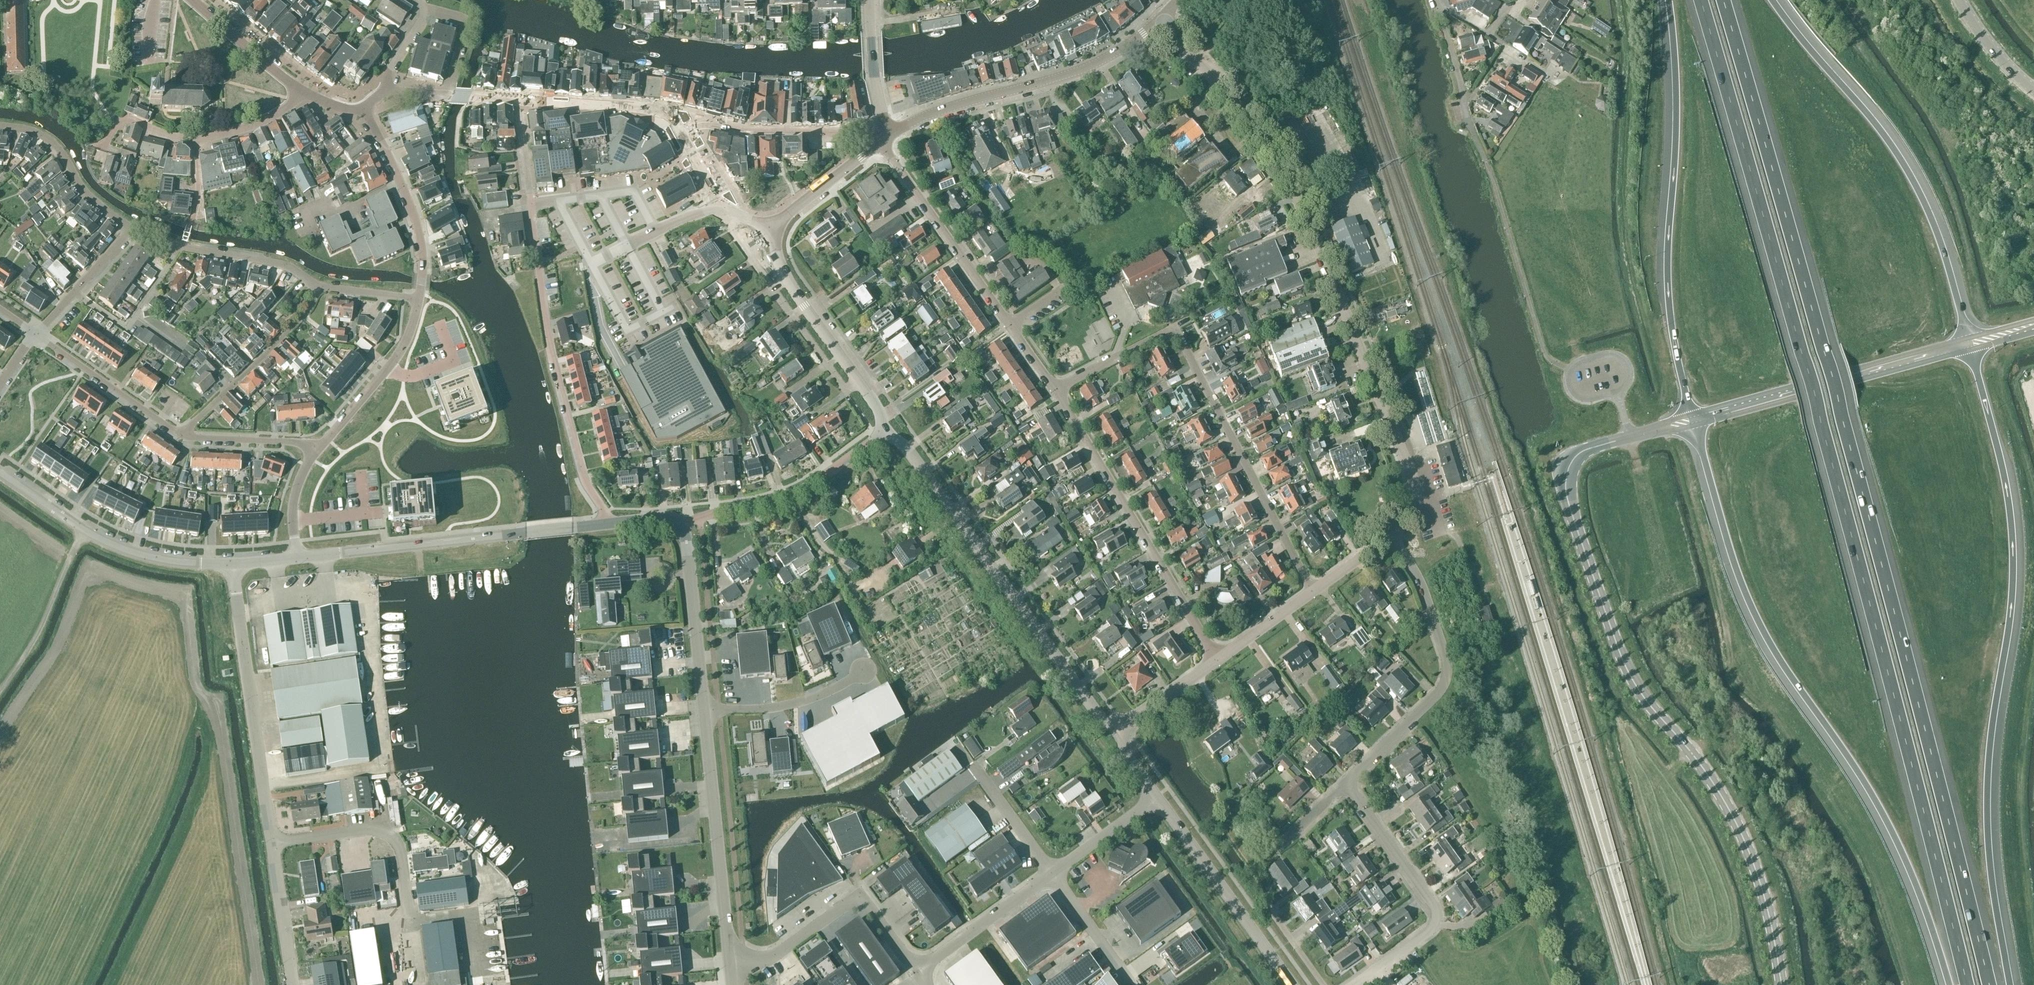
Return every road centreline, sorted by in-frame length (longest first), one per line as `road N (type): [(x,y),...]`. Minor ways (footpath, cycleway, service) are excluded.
road 1 (motorway): [(1695,0),(1800,354),(1965,984)]
road 2 (motorway): [(1990,984),(1724,0)]
road 3 (secondary): [(1781,984),(1769,916),(1742,836),(1709,778),(1630,676),(1567,501),(1575,456),(1659,430)]
road 4 (motorway): [(2010,984),(1991,877),(1986,788),(2010,618),(2012,530),(1971,349)]
road 5 (motorway): [(1694,426),(1749,604),(1879,808),(1918,886),(1947,984)]
road 6 (unclassified): [(1392,534),(1409,508),(1410,471),(1306,216),(1264,144),(1160,20)]
road 7 (residential): [(1312,592),(1176,335),(1163,333),(1055,391)]
road 8 (motorway): [(1668,0),(1676,130),(1668,291),(1691,415)]
road 9 (motorway): [(1968,338),(1918,185),(1774,0)]
road 10 (unclassified): [(1120,730),(1099,719),(903,444),(882,430)]
road 11 (unclassified): [(531,204),(551,352),(584,478),(606,525)]
road 12 (residential): [(1217,661),(1055,391)]
road 13 (tertiary): [(882,142),(925,116),(1088,68),(1160,20)]
road 14 (residential): [(1055,391),(882,142)]
road 15 (residential): [(1346,783),(1436,696),(1447,675),(1421,584),(1392,534)]
road 16 (secondary): [(1694,426),(1971,349)]
road 17 (secondary): [(1968,338),(1691,415)]
road 18 (unclassified): [(272,843),(232,563)]
road 19 (residential): [(1355,984),(1432,929),(1436,913),(1346,783)]
road 20 (secondary): [(232,563),(126,550),(0,472)]
road 21 (secondary): [(729,964),(704,712)]
road 22 (unclassified): [(918,972),(859,902),(774,956),(729,964)]
road 23 (unclassified): [(1292,984),(1156,798)]
road 24 (tertiary): [(882,430),(875,405),(786,279),(777,230)]
road 25 (secondary): [(521,533),(296,558)]
road 26 (tertiary): [(683,527),(798,491),(882,430)]
road 27 (unclassified): [(411,919),(402,852),(389,834),(373,828),(272,843)]
road 28 (unclassified): [(419,300),(419,234),(364,108)]
road 29 (residential): [(882,142),(855,133),(705,126),(682,135)]
road 30 (residential): [(315,288),(307,313),(181,435)]
road 31 (secondary): [(704,712),(683,527)]
road 32 (unclassified): [(318,452),(399,356),(419,300)]
road 33 (residential): [(181,435),(37,335)]
road 34 (residential): [(0,126),(47,139),(86,192),(133,226)]
road 35 (unclassified): [(682,135),(655,111),(519,100)]
road 36 (unclassified): [(704,712),(782,708),(863,673)]
road 37 (unclassified): [(918,972),(1051,875)]
road 38 (residential): [(37,335),(133,226)]
road 39 (unclassified): [(882,142),(870,0)]
road 40 (unclassified): [(292,984),(272,843)]
road 41 (residential): [(183,247),(283,266),(315,288)]
road 42 (unclassified): [(300,91),(193,0)]
road 43 (unclassified): [(591,263),(717,203)]
road 44 (residential): [(318,452),(181,435)]
road 45 (tertiary): [(882,142),(777,230)]
road 46 (unclassified): [(1051,875),(975,768)]
road 47 (unclassified): [(1128,980),(1051,875)]
road 48 (unclassified): [(1051,875),(1156,798)]
road 49 (unclassified): [(1471,128),(1435,4)]
road 50 (residential): [(444,96),(465,21),(423,11)]
road 51 (residential): [(194,138),(262,121),(300,91)]

